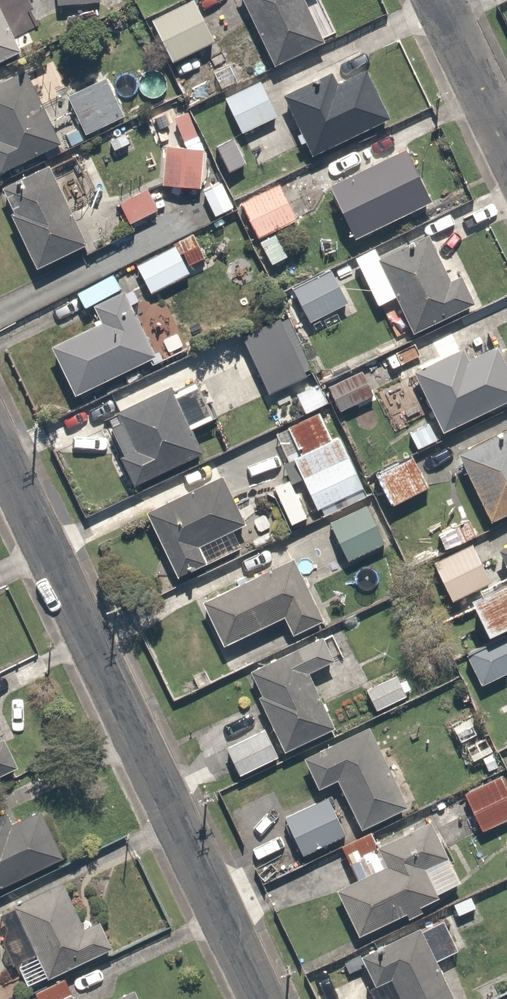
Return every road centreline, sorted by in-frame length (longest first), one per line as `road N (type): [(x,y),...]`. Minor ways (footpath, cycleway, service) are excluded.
road 1 (residential): [(263,998),(0,455)]
road 2 (residential): [(506,145),(437,0)]

